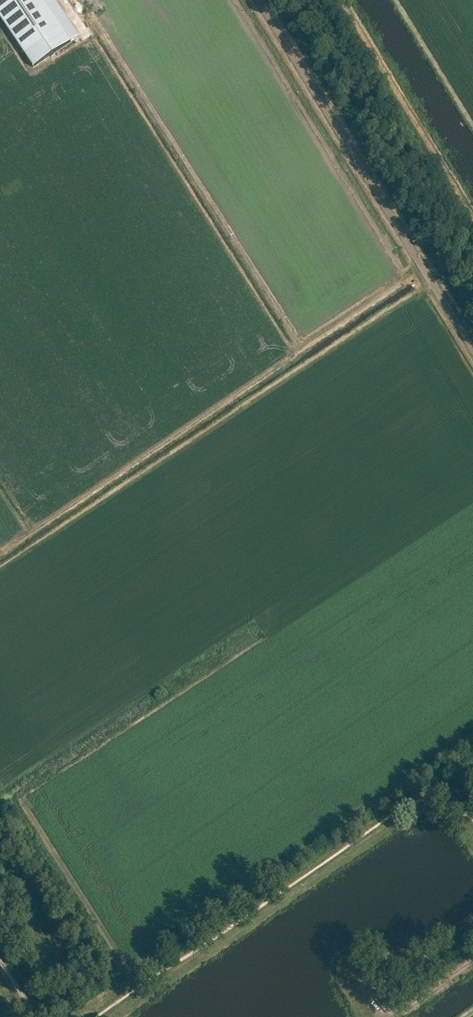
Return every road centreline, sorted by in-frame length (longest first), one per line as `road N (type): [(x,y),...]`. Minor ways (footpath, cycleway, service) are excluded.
road 1 (unclassified): [(472,350),(258,0)]

